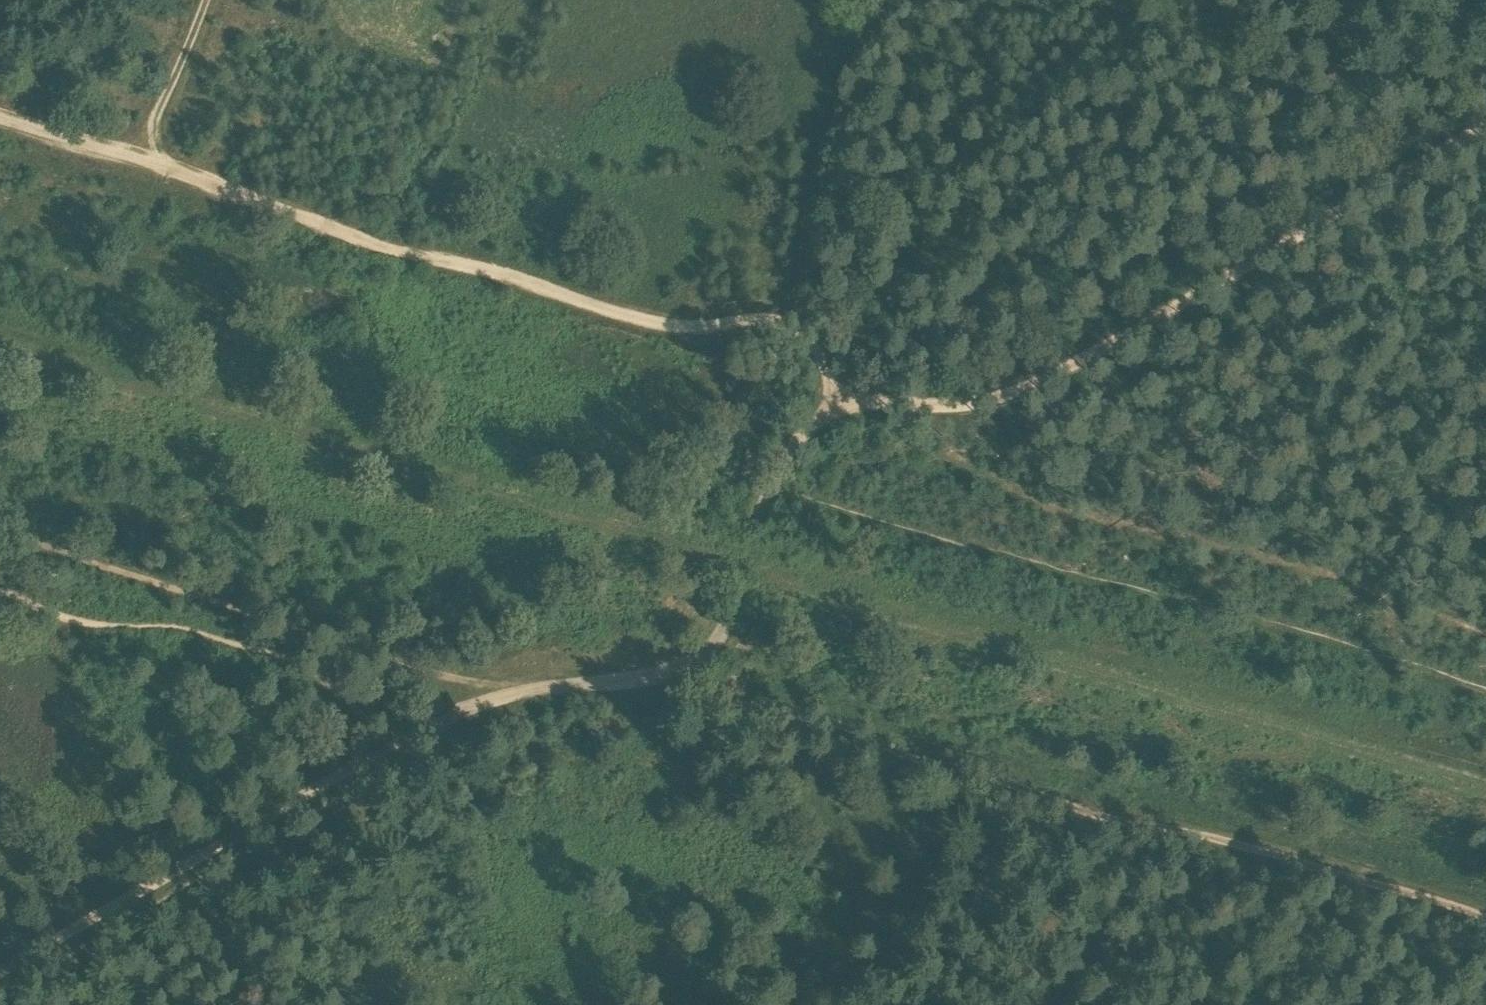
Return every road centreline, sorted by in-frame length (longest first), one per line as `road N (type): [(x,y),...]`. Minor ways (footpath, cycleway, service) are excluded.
road 1 (track): [(755,529),(725,624),(708,652),(688,665),(492,703),(386,742),(0,967)]
road 2 (track): [(807,312),(761,331),(684,337),(0,119)]
road 3 (track): [(1485,917),(938,758),(733,692),(688,665)]
road 4 (track): [(1485,136),(1038,388),(945,412),(849,399)]
road 5 (track): [(807,312),(814,244),(849,122),(898,0)]
road 6 (track): [(1263,1004),(1112,911)]
road 7 (track): [(136,159),(207,0)]
road 8 (track): [(755,529),(764,494),(820,421),(849,399)]

